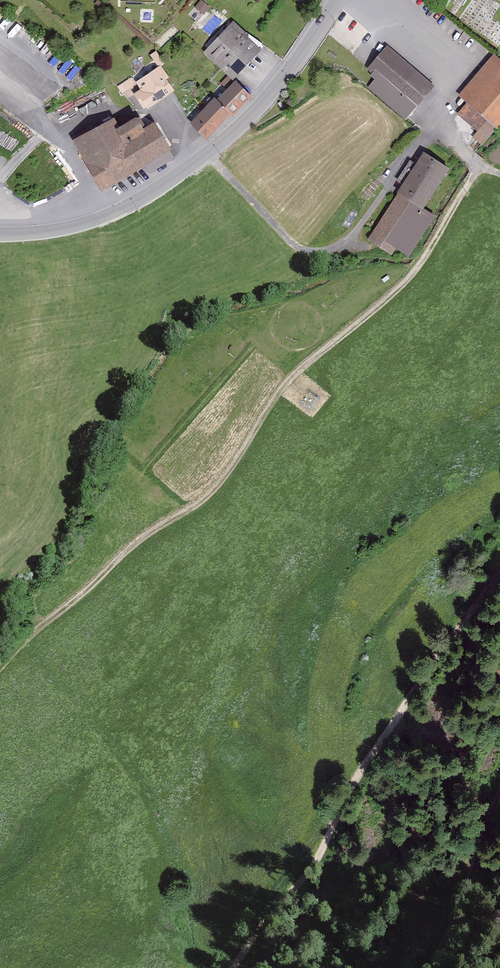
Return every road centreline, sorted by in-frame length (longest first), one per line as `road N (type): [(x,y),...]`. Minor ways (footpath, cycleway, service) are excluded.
road 1 (track): [(483,163),(408,279),(277,395),(210,495),(155,528),(0,666)]
road 2 (track): [(499,576),(466,612),(358,779),(314,862),(233,967)]
road 3 (secondary): [(337,0),(247,120),(148,196),(96,221),(0,234)]

